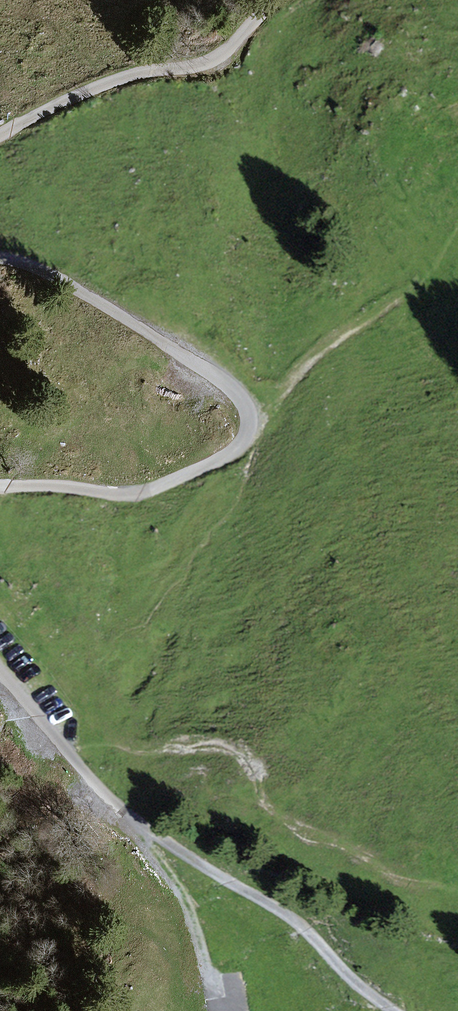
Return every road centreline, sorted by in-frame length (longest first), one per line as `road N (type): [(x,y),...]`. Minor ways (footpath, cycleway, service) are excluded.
road 1 (unclassified): [(0,258),(60,278),(200,363),(239,393),(249,422),(231,454),(160,487),(132,493),(0,486)]
road 2 (track): [(36,716),(122,814),(291,918),(395,1010)]
road 3 (unclassified): [(280,0),(201,65),(105,84),(0,134)]
road 4 (track): [(207,977),(185,891),(136,823)]

